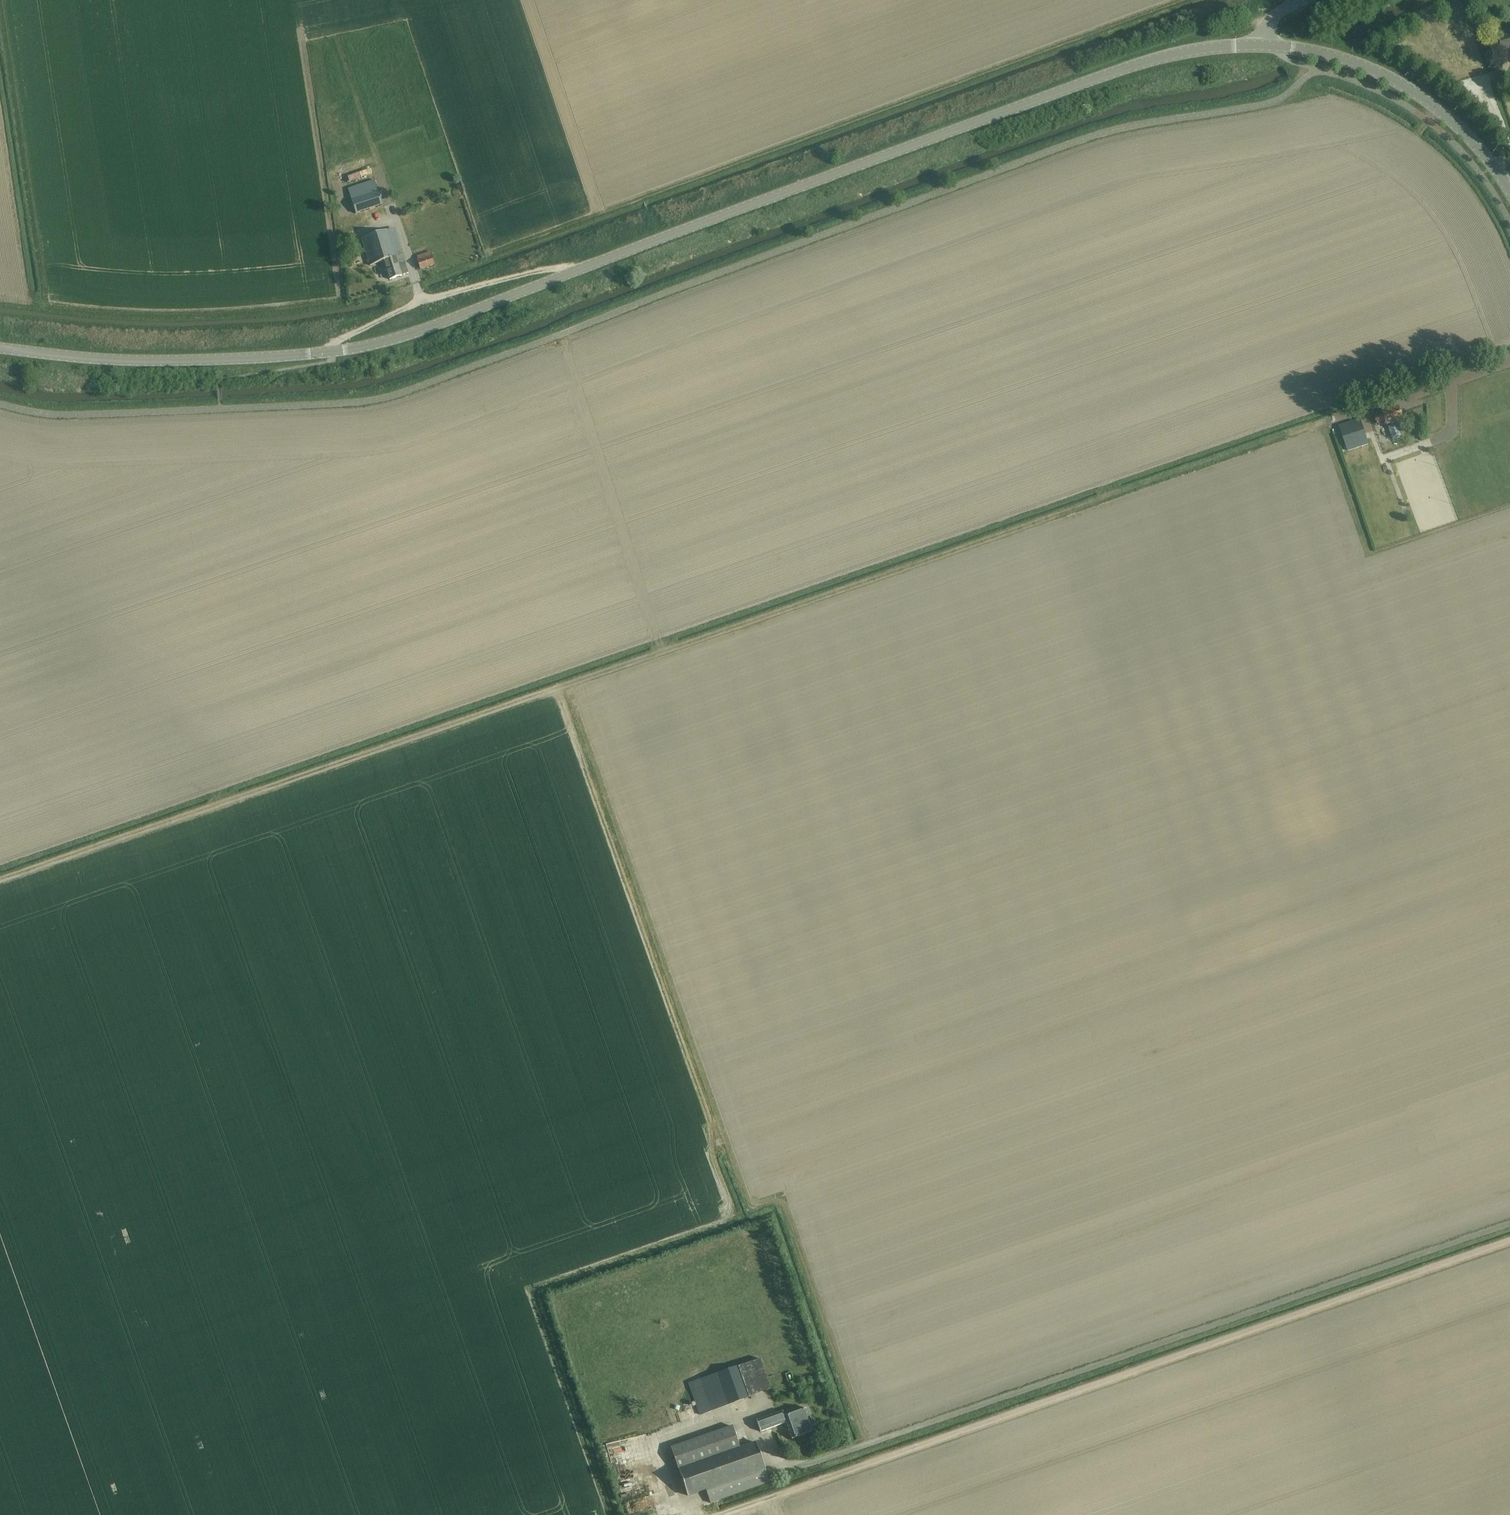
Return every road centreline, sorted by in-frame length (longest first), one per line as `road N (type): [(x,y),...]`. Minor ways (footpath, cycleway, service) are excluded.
road 1 (secondary): [(0,348),(139,362),(371,344),(1131,67),(1266,46)]
road 2 (track): [(0,878),(1112,495)]
road 3 (secondary): [(1509,192),(1463,131),(1394,80),(1327,55),(1266,46)]

